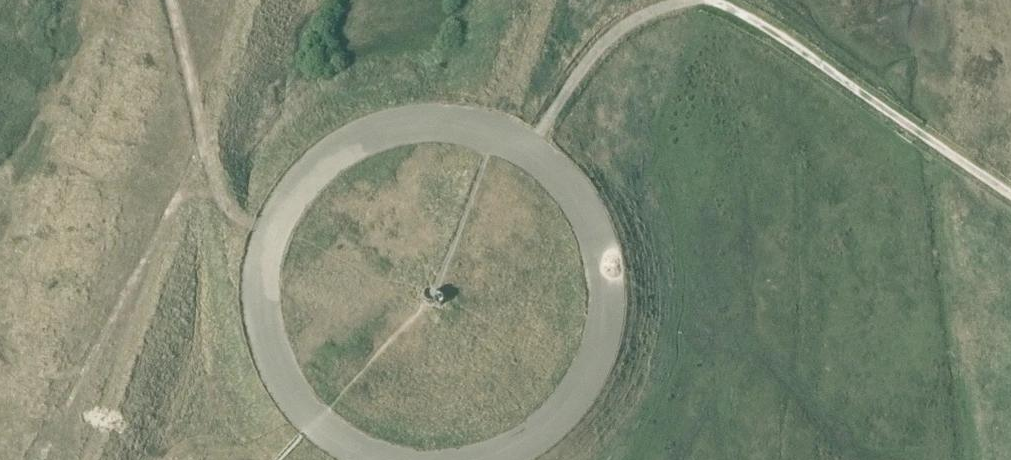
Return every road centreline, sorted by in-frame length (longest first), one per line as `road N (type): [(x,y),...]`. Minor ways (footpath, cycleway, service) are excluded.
road 1 (track): [(377,459),(350,449),(283,376),(268,332),(266,287),(275,242),(326,166),(364,141),(454,124),(499,133)]
road 2 (track): [(531,149),(573,184),(602,230),(616,283),(612,338),(591,389),(556,431),(510,459)]
road 3 (track): [(701,0),(732,7),(774,31),(1010,195)]
road 4 (track): [(169,0),(223,206),(279,234)]
road 5 (track): [(531,149),(608,39),(641,12),(693,0)]

